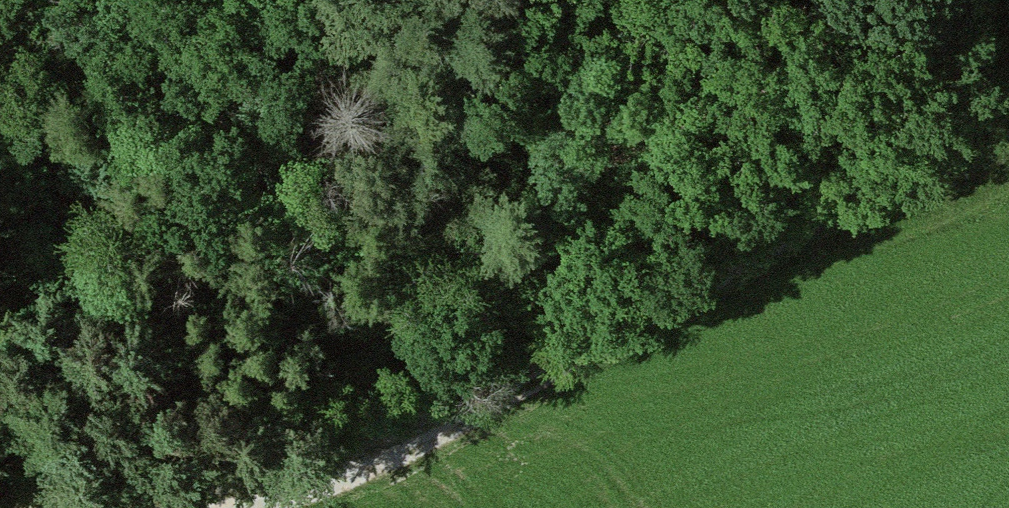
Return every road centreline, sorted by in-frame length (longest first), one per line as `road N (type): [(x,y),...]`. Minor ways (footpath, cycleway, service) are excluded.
road 1 (track): [(167,507),(332,483),(886,187),(1008,97)]
road 2 (track): [(814,0),(819,22),(803,57),(567,174),(453,260),(383,333),(338,436),(332,483)]

